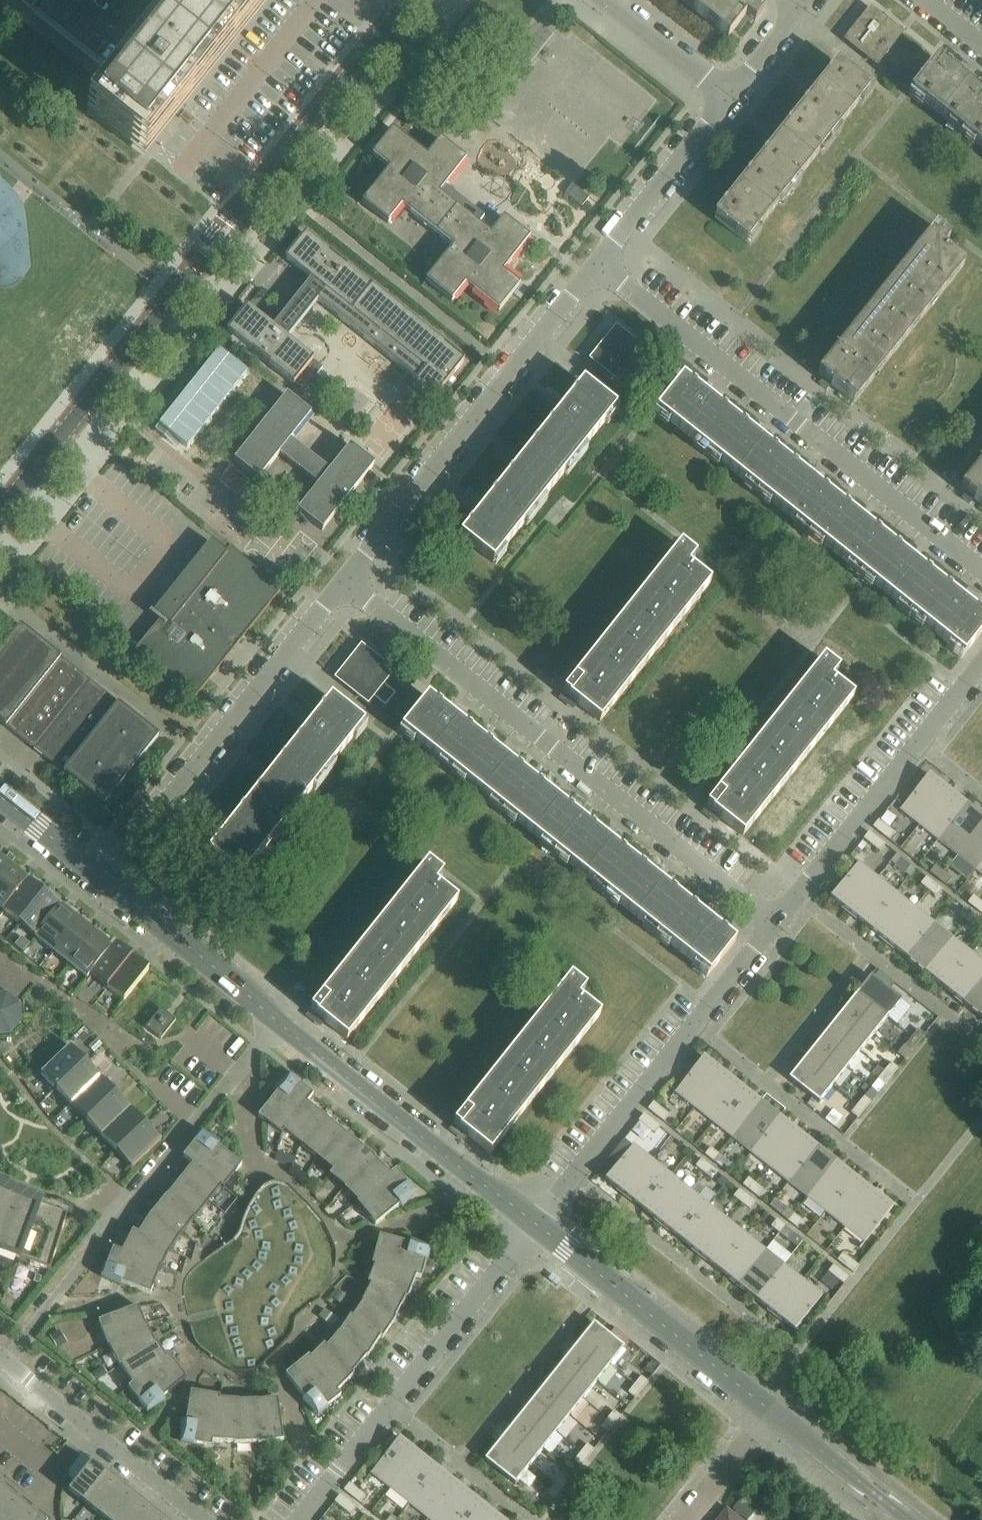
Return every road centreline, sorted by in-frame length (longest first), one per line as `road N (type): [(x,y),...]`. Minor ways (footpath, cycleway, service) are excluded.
road 1 (residential): [(0,516),(410,0)]
road 2 (residential): [(774,924),(344,582)]
road 3 (residential): [(981,573),(596,265)]
road 4 (residential): [(6,1363),(274,1022)]
road 5 (residential): [(344,582),(596,265)]
road 6 (residential): [(535,1225),(774,924)]
road 7 (residential): [(106,881),(344,582)]
road 8 (residential): [(299,1519),(535,1225)]
road 9 (residential): [(774,924),(981,664)]
road 10 (residential): [(535,1225),(274,1022)]
road 11 (residential): [(770,1411),(535,1225)]
road 12 (residential): [(204,1519),(6,1363)]
road 13 (residential): [(274,1022),(106,881)]
road 14 (residential): [(596,265),(731,96)]
road 15 (residential): [(907,1519),(770,1411)]
road 16 (residential): [(610,0),(731,96)]
road 17 (residential): [(687,1519),(770,1411)]
road 18 (residential): [(106,881),(0,796)]

